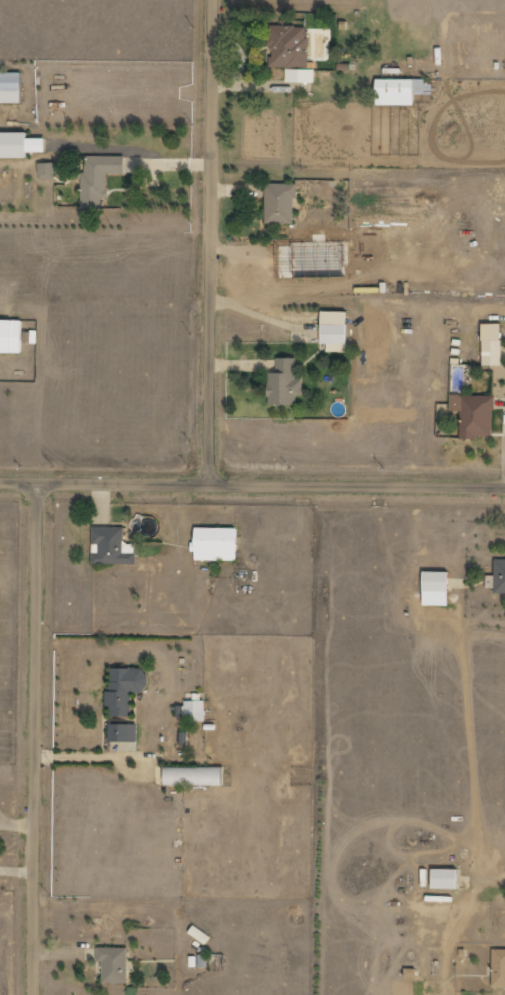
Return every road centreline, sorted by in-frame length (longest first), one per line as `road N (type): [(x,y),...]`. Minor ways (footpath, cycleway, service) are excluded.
road 1 (residential): [(35,994),(39,481)]
road 2 (residential): [(0,480),(504,487)]
road 3 (residential): [(210,484),(215,0)]

